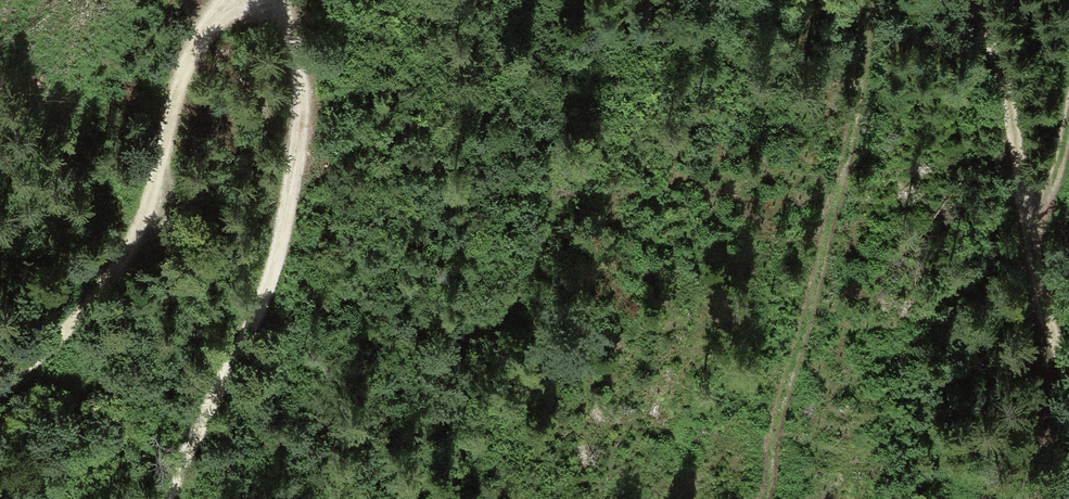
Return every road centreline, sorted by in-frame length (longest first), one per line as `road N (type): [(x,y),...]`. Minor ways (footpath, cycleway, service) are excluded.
road 1 (unclassified): [(277,0),(294,63),(292,153),(278,242),(161,498)]
road 2 (track): [(226,0),(187,56),(150,200),(116,266),(62,335),(0,383)]
road 3 (track): [(968,0),(1004,90),(1035,248)]
road 4 (track): [(1035,248),(1068,394)]
road 5 (track): [(1035,248),(1068,130)]

